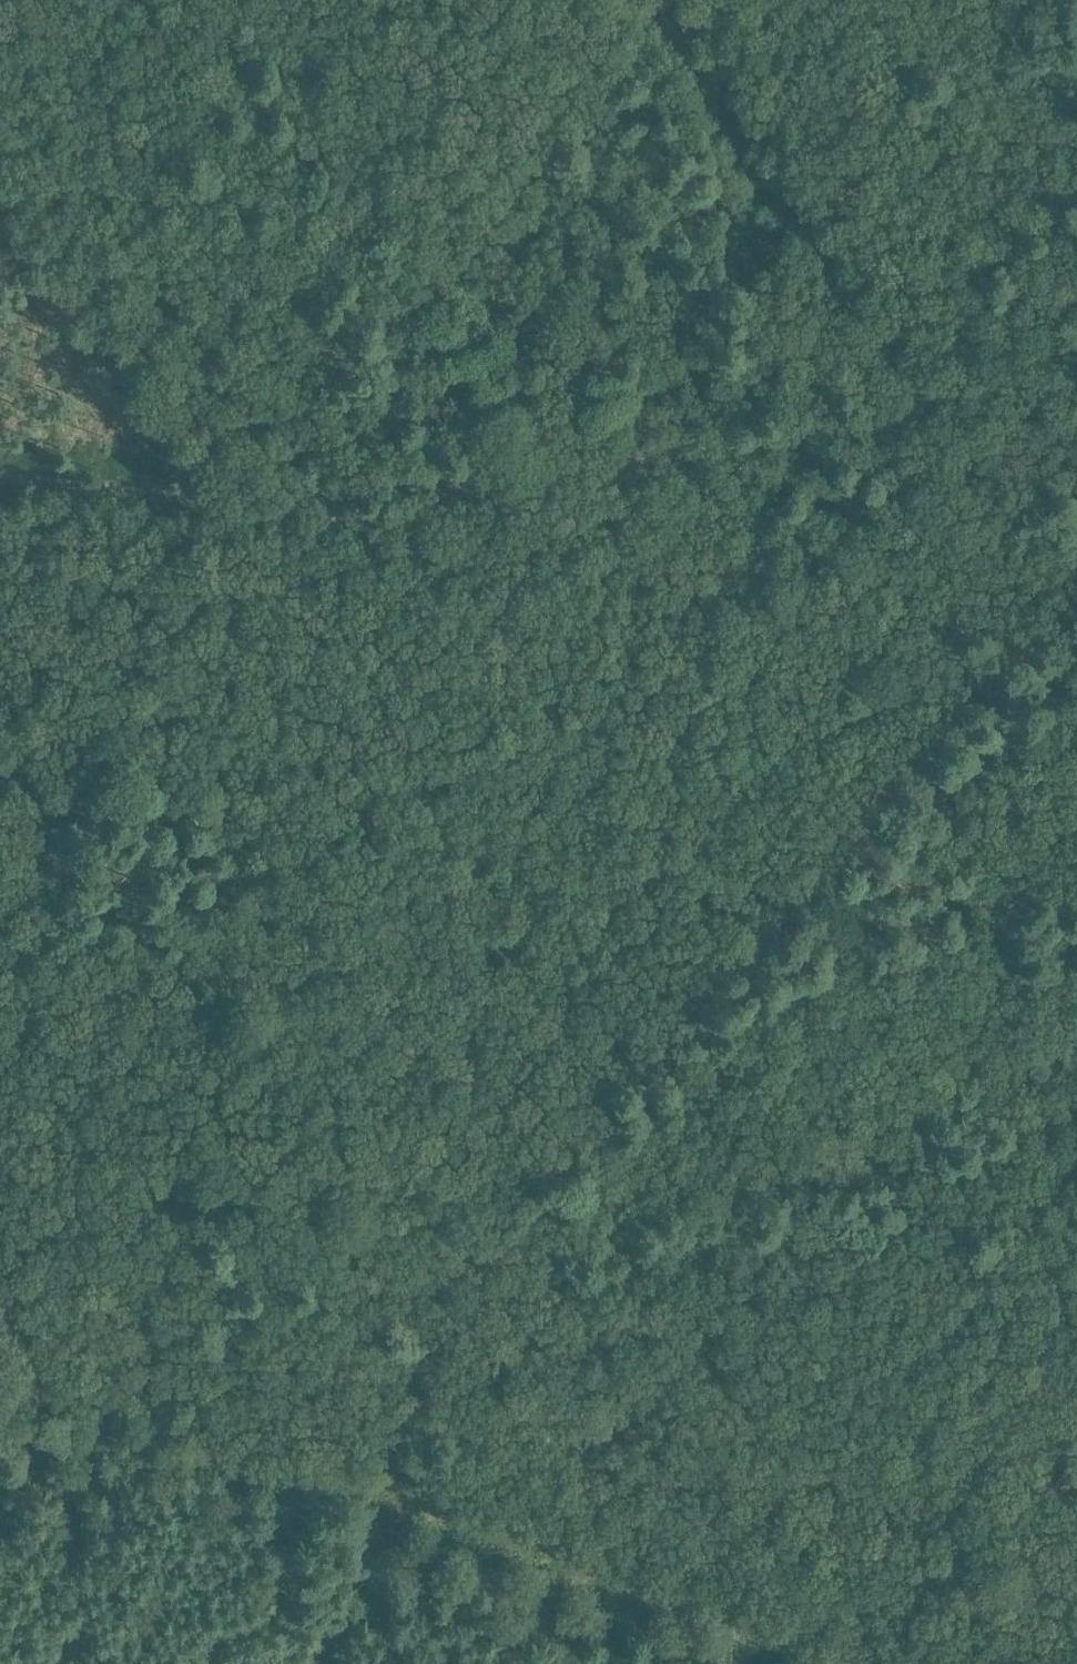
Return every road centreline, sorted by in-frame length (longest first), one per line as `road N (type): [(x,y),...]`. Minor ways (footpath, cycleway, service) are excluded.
road 1 (track): [(0,478),(322,523),(546,471),(841,424),(965,387),(1076,378)]

